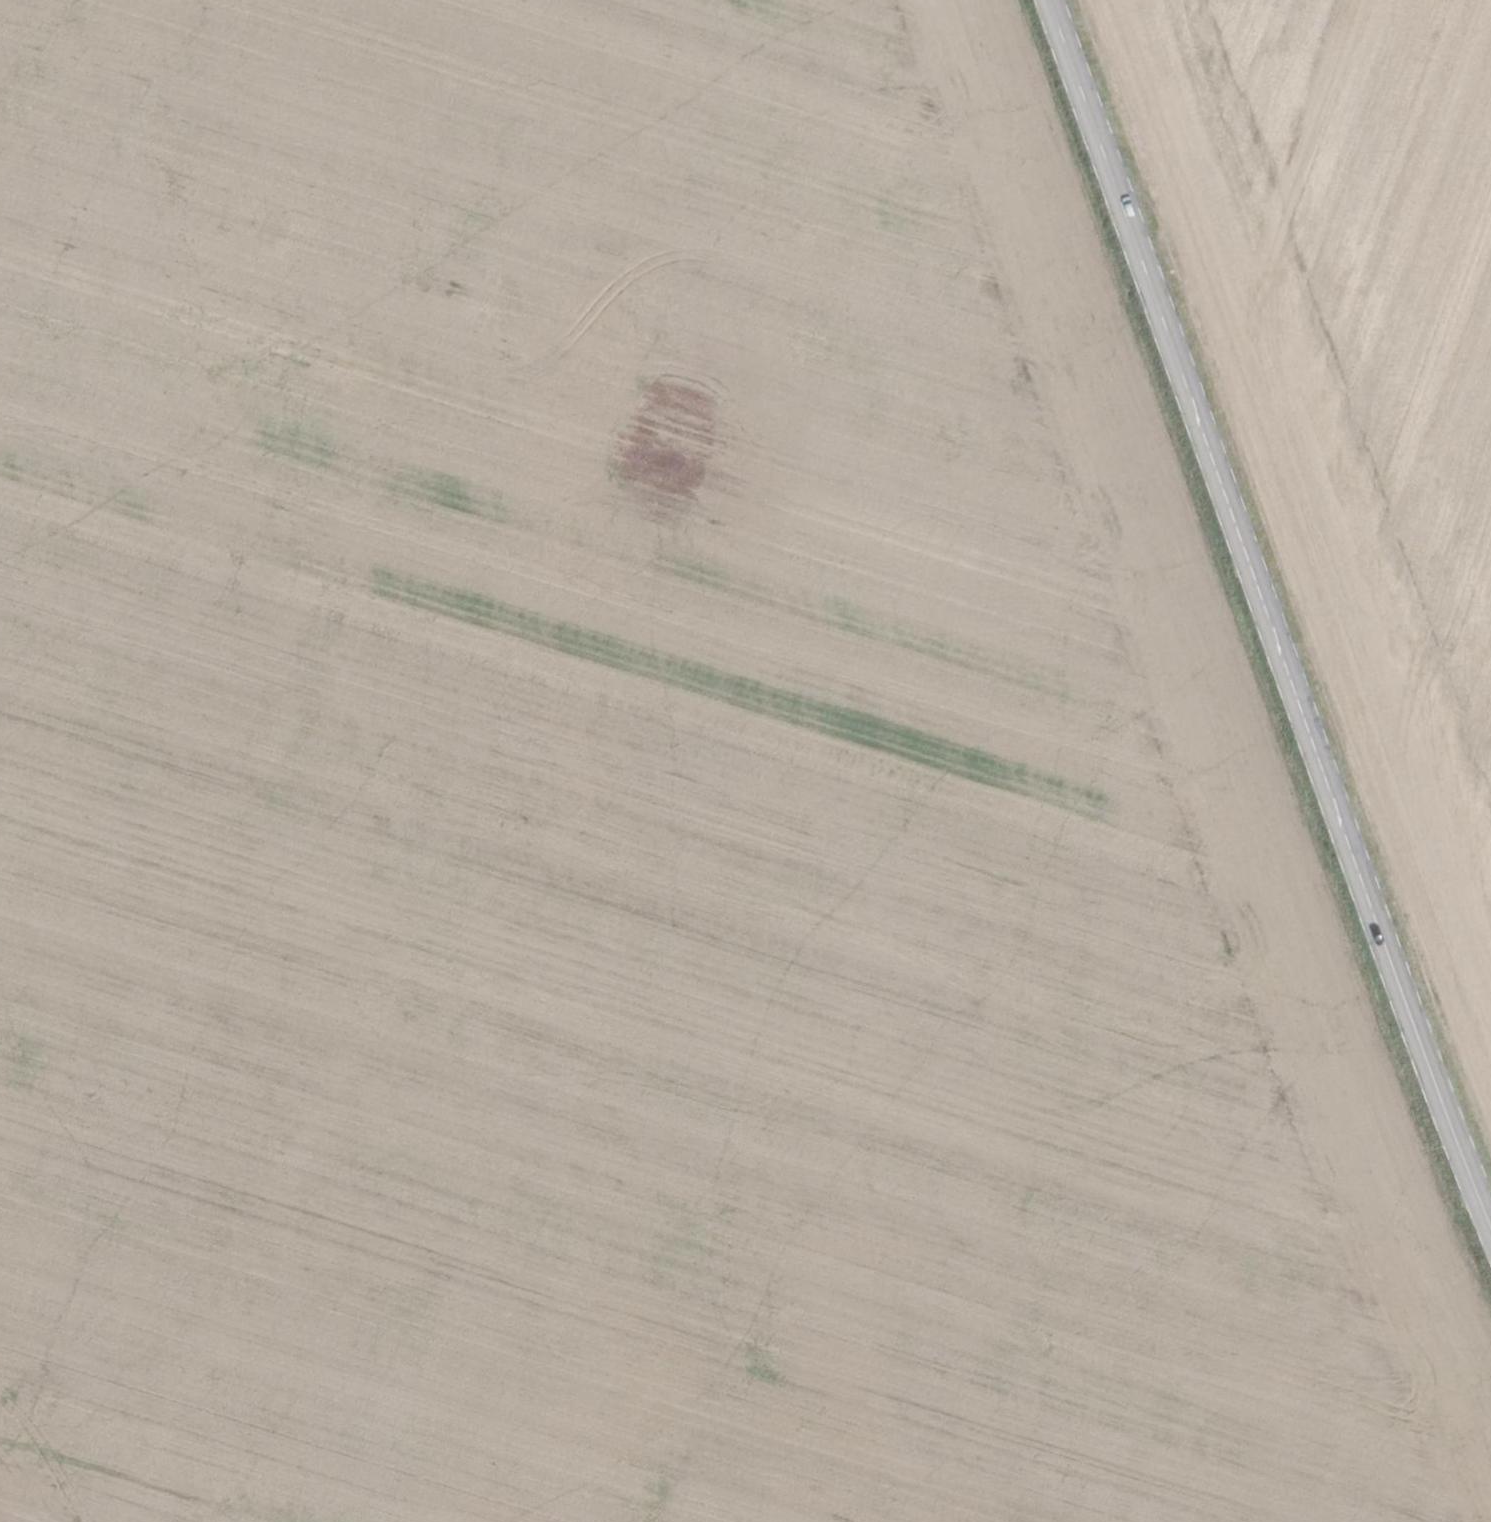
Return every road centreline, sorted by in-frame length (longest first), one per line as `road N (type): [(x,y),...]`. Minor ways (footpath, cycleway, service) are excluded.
road 1 (secondary): [(1050,0),(1490,1211)]

